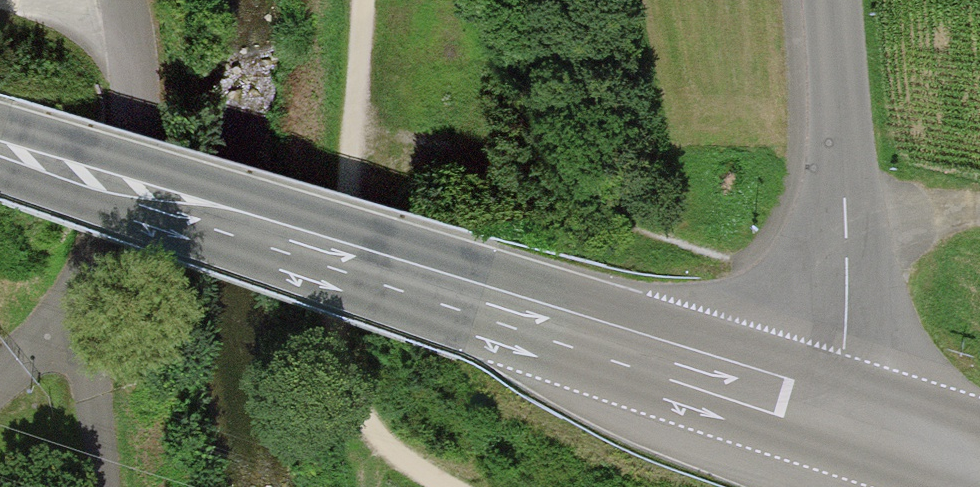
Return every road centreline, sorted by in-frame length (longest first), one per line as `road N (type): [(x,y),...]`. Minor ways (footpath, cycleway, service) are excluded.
road 1 (primary): [(829,412),(0,145)]
road 2 (track): [(363,0),(338,354),(376,439),(442,486)]
road 3 (unclassified): [(829,412),(847,349),(848,246),(828,0)]
road 4 (primary): [(979,461),(829,412)]
road 5 (track): [(848,246),(950,213),(979,215)]

